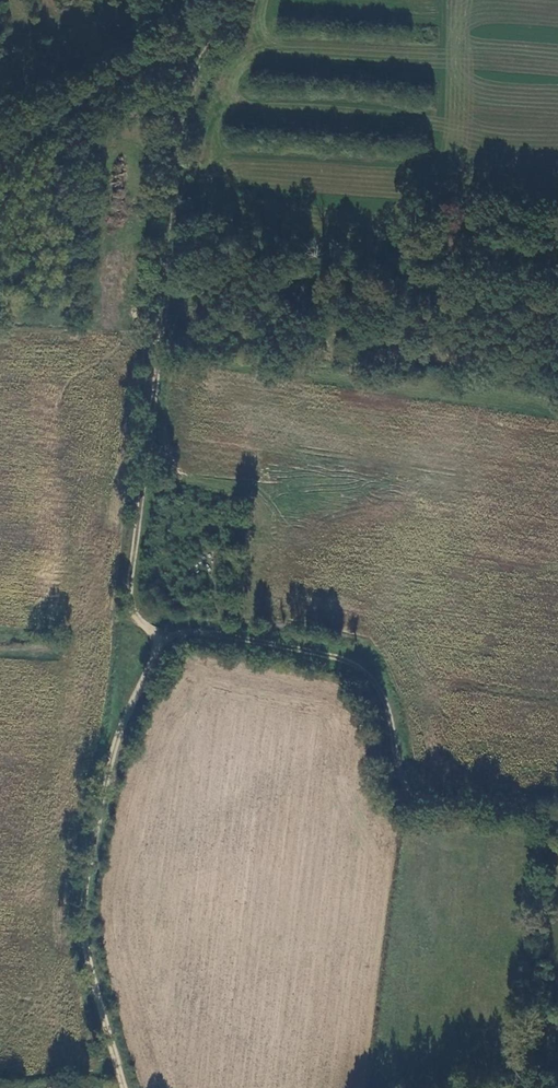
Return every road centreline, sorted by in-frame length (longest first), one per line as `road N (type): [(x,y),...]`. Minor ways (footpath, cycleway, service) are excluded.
road 1 (track): [(125,1087),(94,1023),(85,882),(119,737),(161,640),(130,606),(182,121),(200,44)]
road 2 (track): [(161,640),(198,635),(359,670),(375,684),(406,793),(421,802),(557,810)]
road 3 (track): [(0,138),(177,62),(200,44)]

